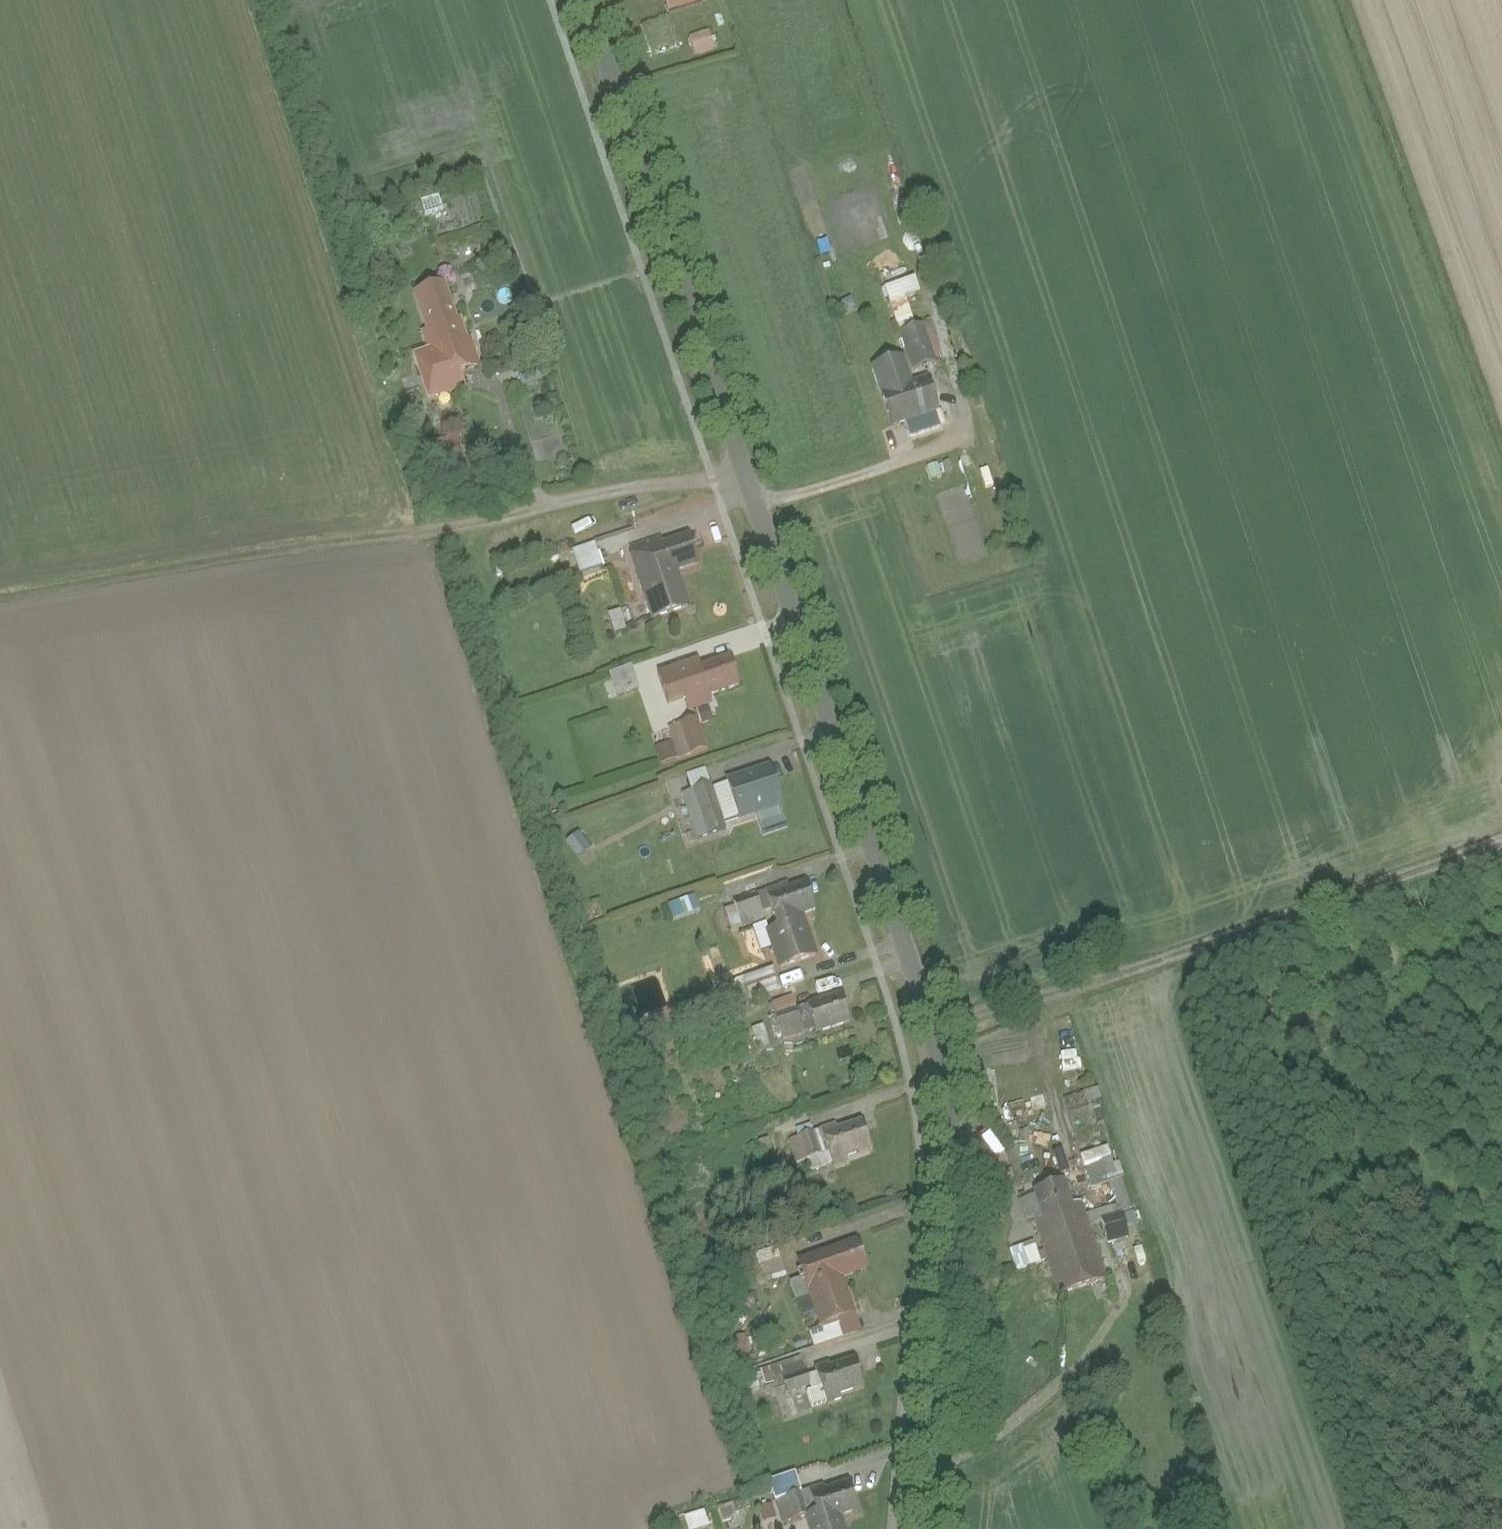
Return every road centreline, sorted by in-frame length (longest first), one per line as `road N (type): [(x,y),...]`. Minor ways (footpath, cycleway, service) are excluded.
road 1 (tertiary): [(931,1528),(954,1224),(945,1122),(911,981),(576,0)]

